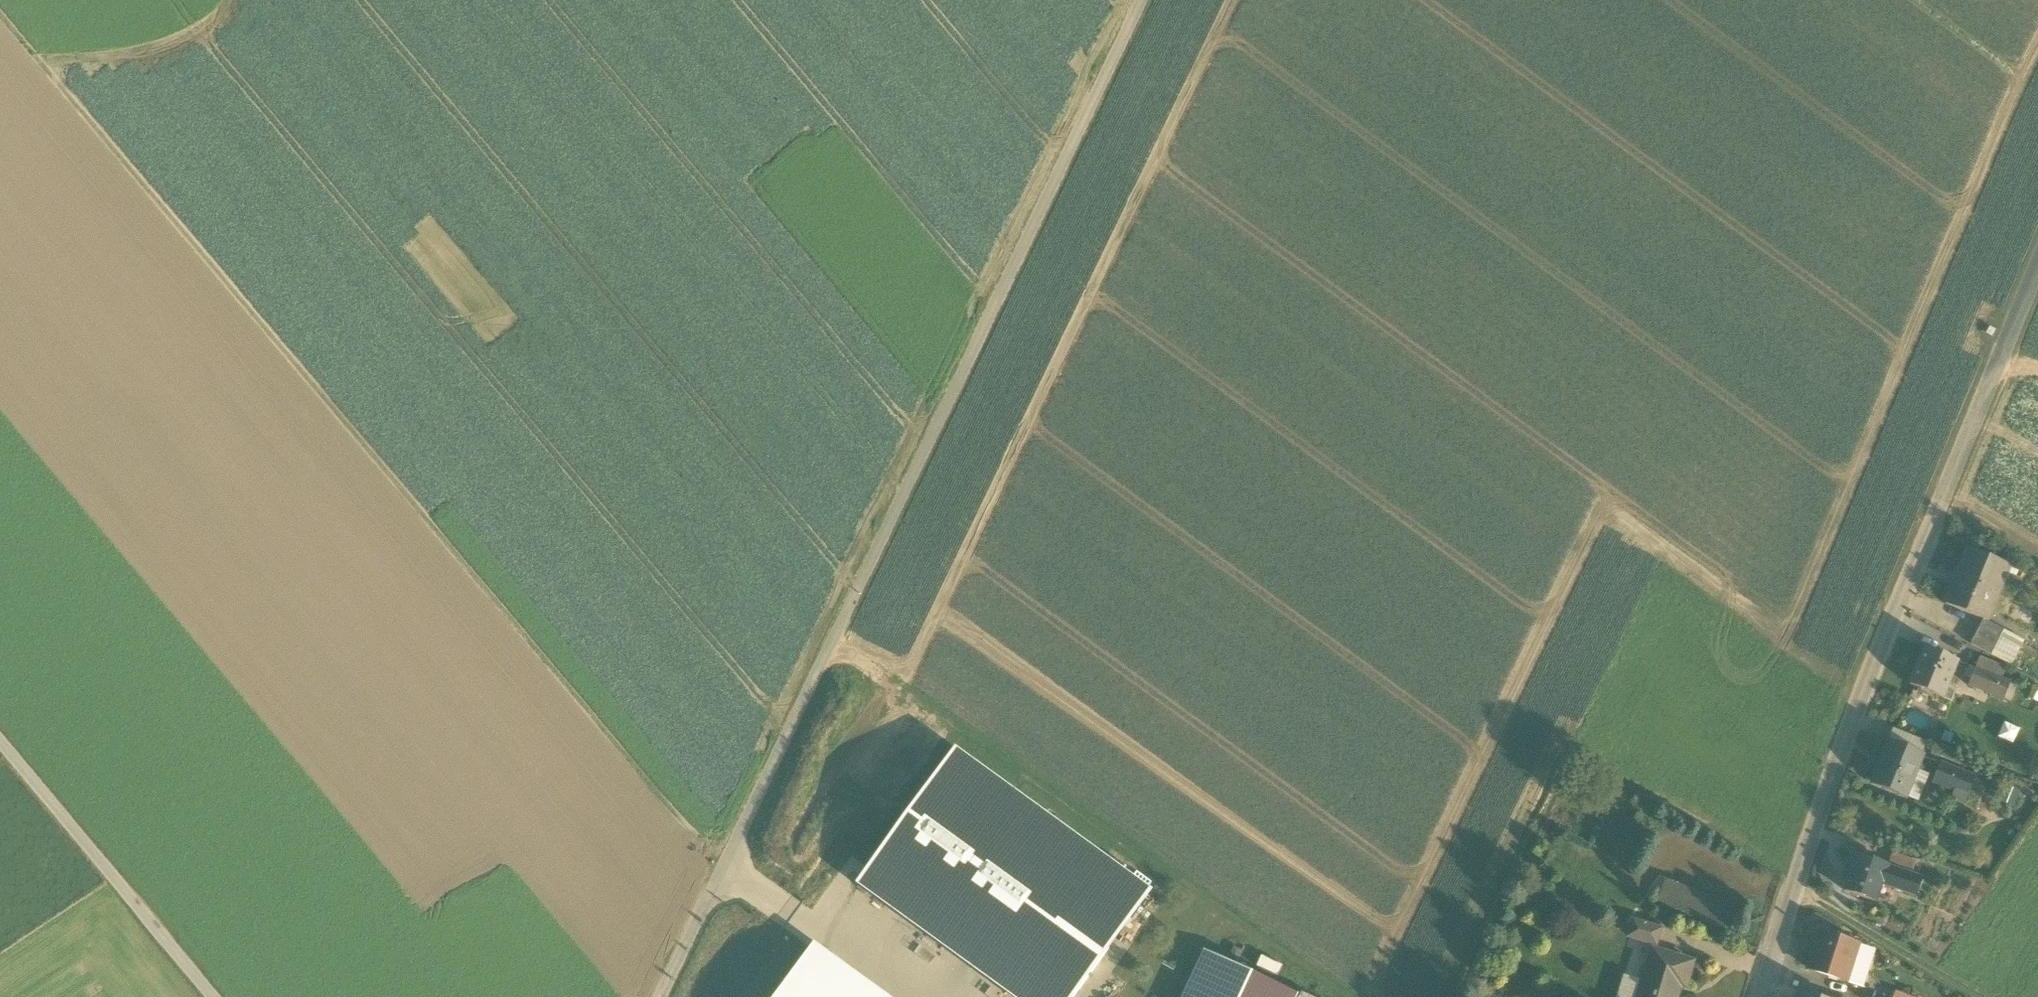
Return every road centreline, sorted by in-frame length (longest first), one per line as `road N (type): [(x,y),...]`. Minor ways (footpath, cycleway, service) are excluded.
road 1 (unclassified): [(1137,0),(655,996)]
road 2 (residential): [(2037,267),(1843,748),(1761,996)]
road 3 (unclassified): [(0,746),(212,996)]
road 4 (track): [(1979,996),(1793,887)]

